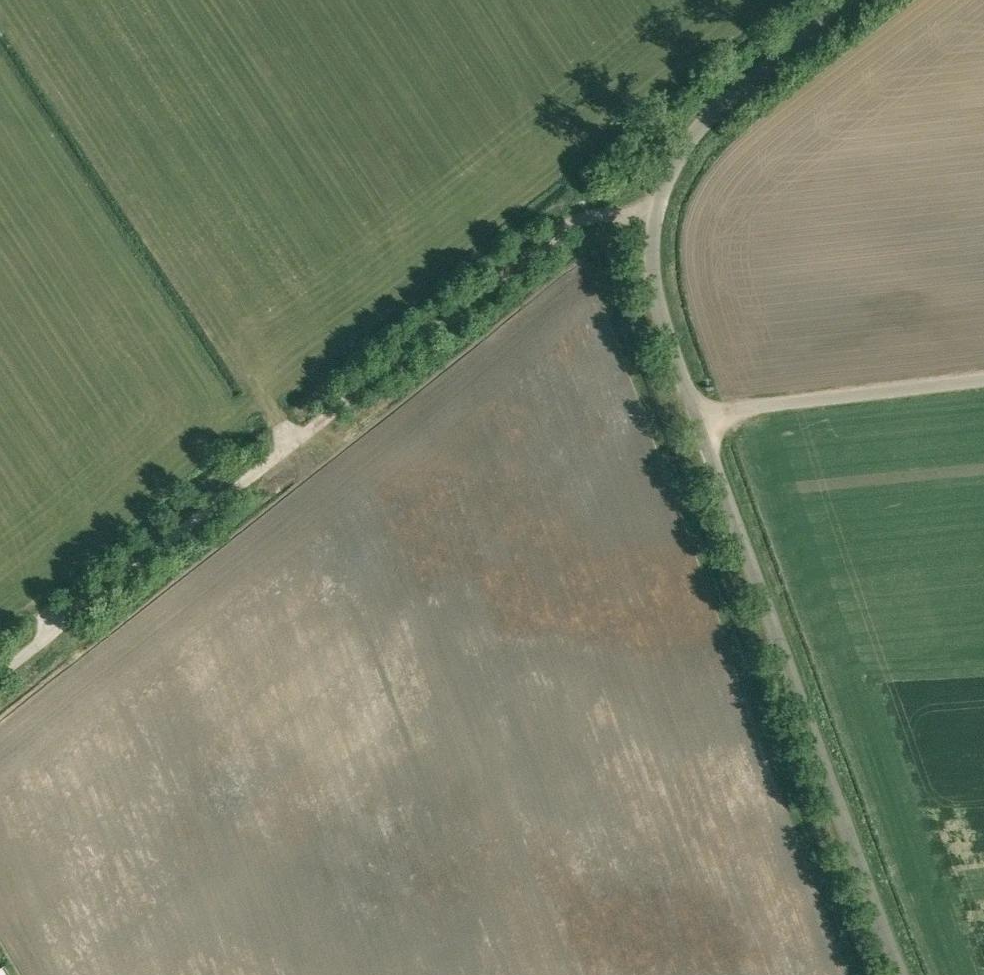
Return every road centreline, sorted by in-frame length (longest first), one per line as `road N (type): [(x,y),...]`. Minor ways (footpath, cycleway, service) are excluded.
road 1 (unclassified): [(0,673),(564,227),(655,213)]
road 2 (unclassified): [(900,974),(666,325),(656,286),(655,213)]
road 3 (unclassified): [(655,213),(671,168),(699,128),(853,0)]

